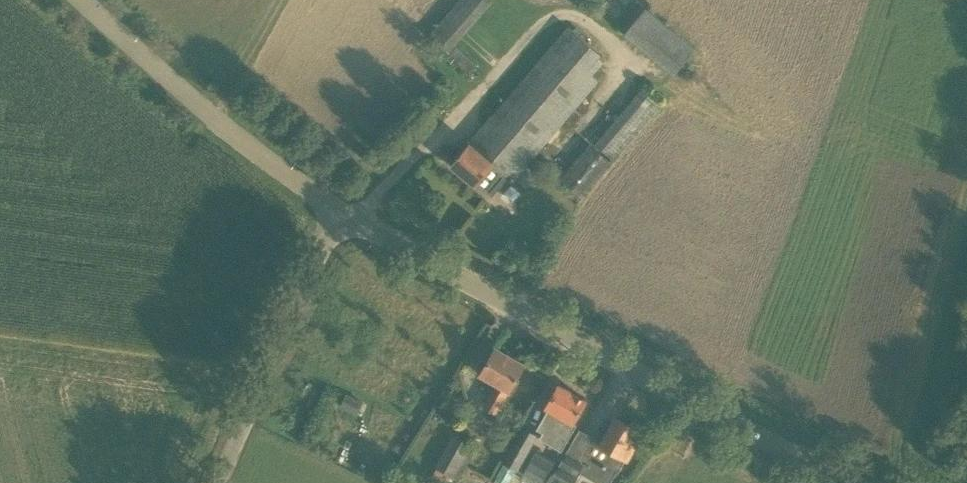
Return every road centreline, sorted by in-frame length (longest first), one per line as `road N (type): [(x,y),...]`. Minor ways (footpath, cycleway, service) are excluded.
road 1 (unclassified): [(883,482),(789,448),(342,214)]
road 2 (unclassified): [(342,214),(215,118),(82,0)]
road 3 (unclassified): [(227,482),(342,214)]

